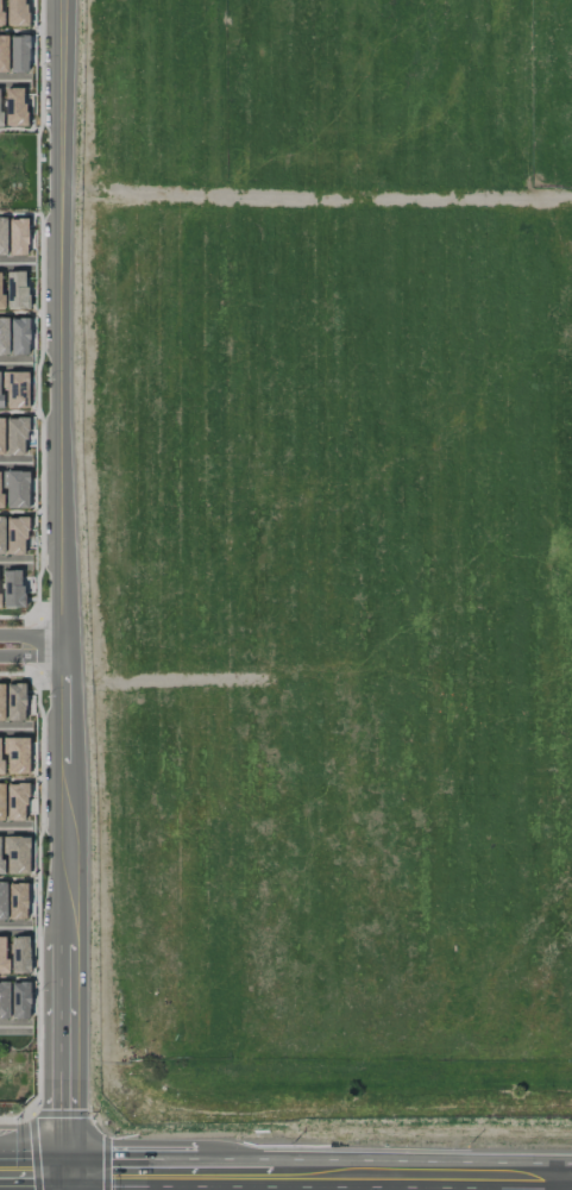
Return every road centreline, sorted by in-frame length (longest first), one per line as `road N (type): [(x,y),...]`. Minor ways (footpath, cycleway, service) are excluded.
road 1 (residential): [(63,0),(73,1169)]
road 2 (secondary): [(235,1170),(570,1172)]
road 3 (secondary): [(73,1169),(235,1170)]

